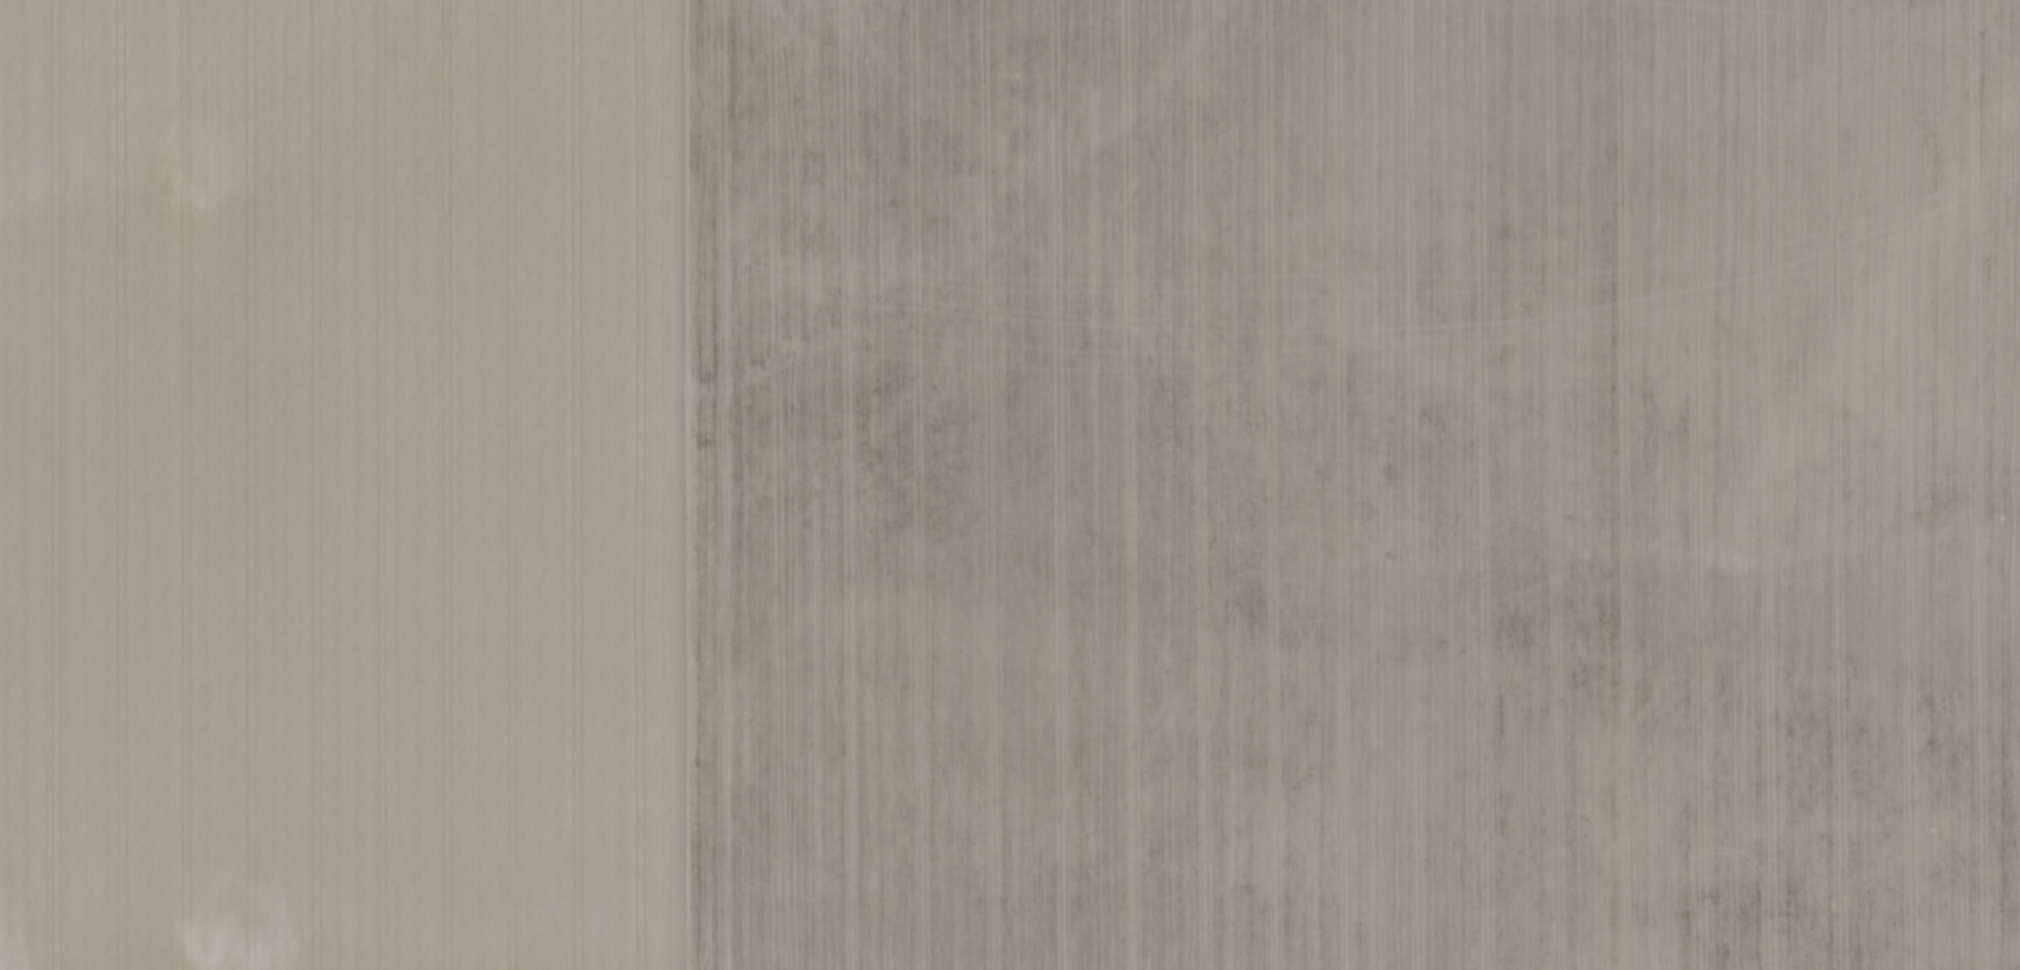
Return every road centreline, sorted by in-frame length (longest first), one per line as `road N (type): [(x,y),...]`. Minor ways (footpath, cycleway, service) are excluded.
road 1 (track): [(675,0),(677,969)]

